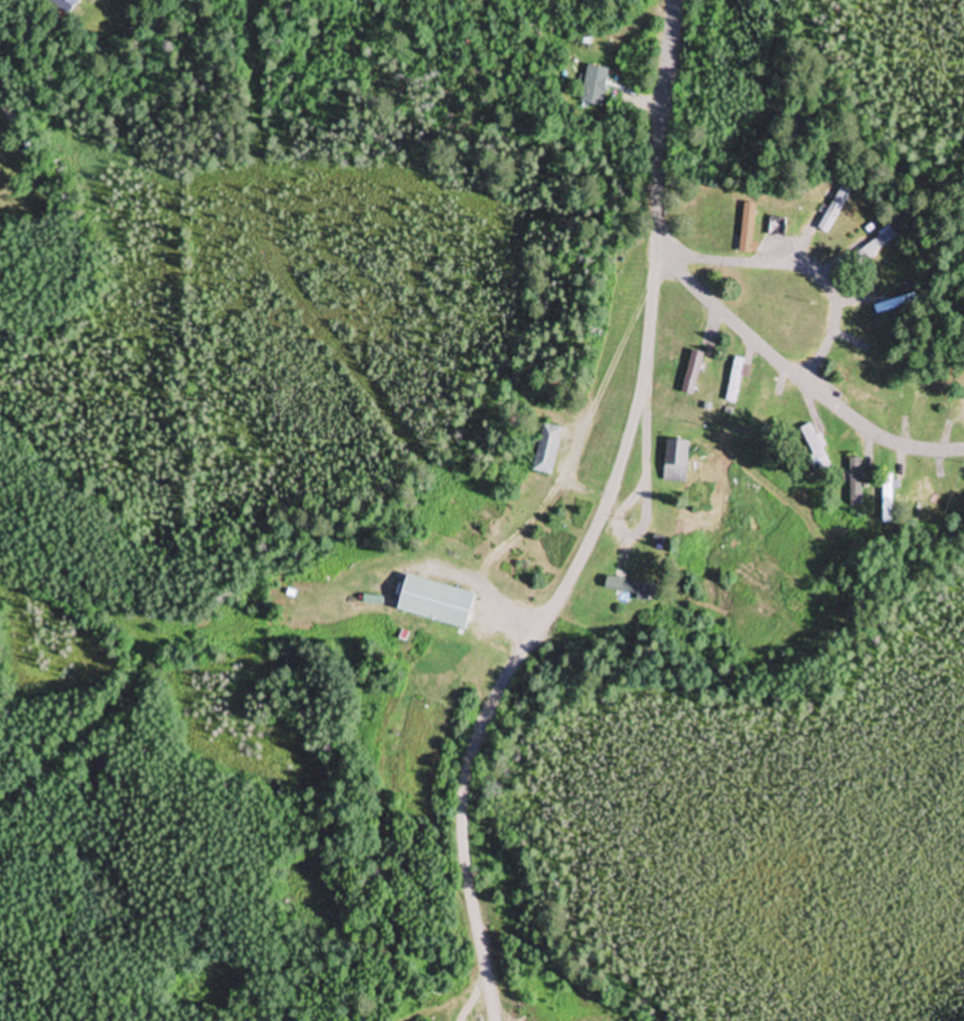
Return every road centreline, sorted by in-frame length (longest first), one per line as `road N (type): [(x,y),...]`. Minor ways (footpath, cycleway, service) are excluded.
road 1 (residential): [(495,1020),(459,854),(461,779),(493,695),(638,431),(675,0)]

